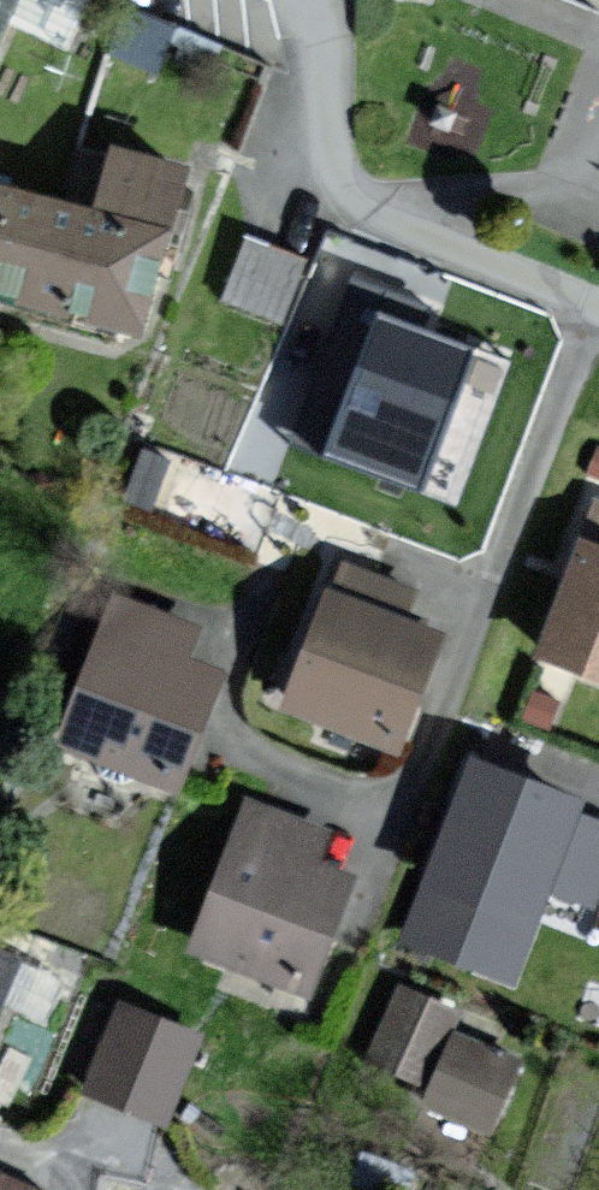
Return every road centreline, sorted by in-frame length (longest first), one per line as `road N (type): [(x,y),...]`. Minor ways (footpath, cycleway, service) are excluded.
road 1 (residential): [(288,0),(316,30),(323,52),(322,147),(346,193),(598,304)]

